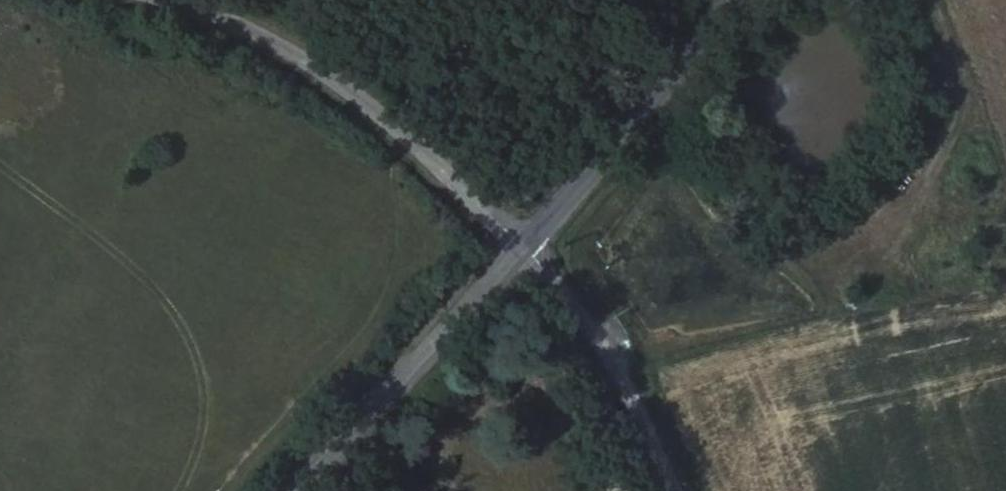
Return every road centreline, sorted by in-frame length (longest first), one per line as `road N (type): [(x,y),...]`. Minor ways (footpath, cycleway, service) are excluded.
road 1 (unclassified): [(524,246),(337,83),(273,42),(171,0)]
road 2 (unclassified): [(524,246),(303,490)]
road 3 (unclassified): [(732,0),(524,246)]
road 4 (unclassified): [(524,246),(558,281),(654,426),(680,490)]

